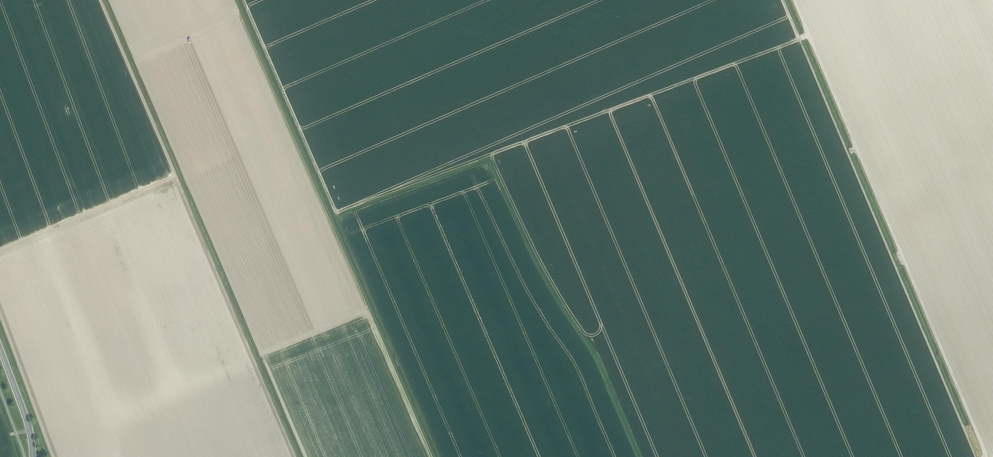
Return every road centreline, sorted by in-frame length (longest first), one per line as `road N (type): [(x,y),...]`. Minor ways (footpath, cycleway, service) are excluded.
road 1 (track): [(980,456),(792,0)]

